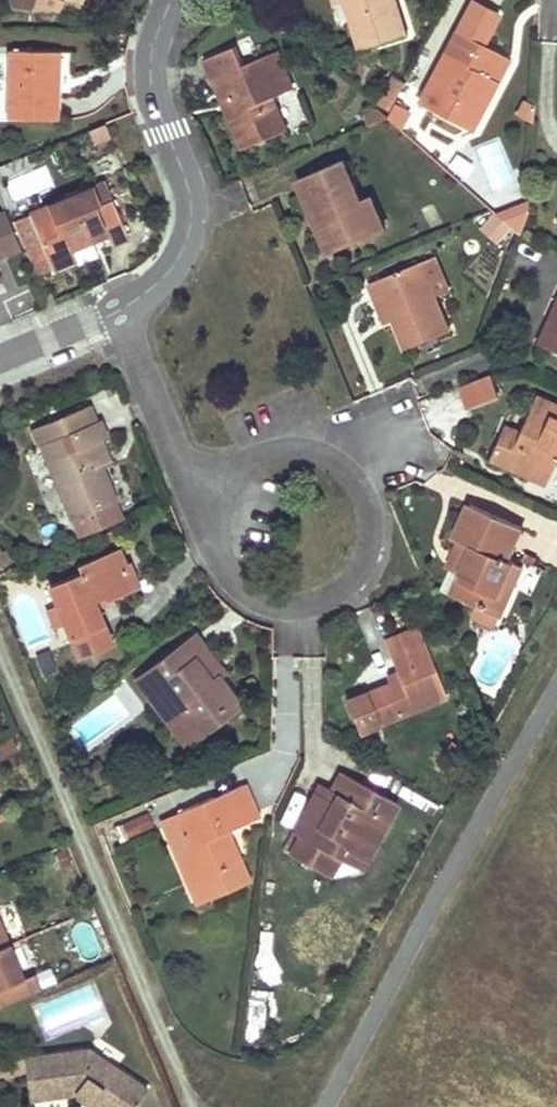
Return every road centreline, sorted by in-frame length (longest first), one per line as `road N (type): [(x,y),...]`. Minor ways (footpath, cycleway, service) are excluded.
road 1 (residential): [(217,553),(242,590),(278,606),(333,595),(365,555),(366,506),(329,460),(278,452),(239,472)]
road 2 (residential): [(115,312),(172,269),(189,231),(189,190),(152,90),(153,55),(172,0)]
road 3 (residential): [(115,312),(175,453)]
road 4 (residential): [(0,359),(115,312)]

